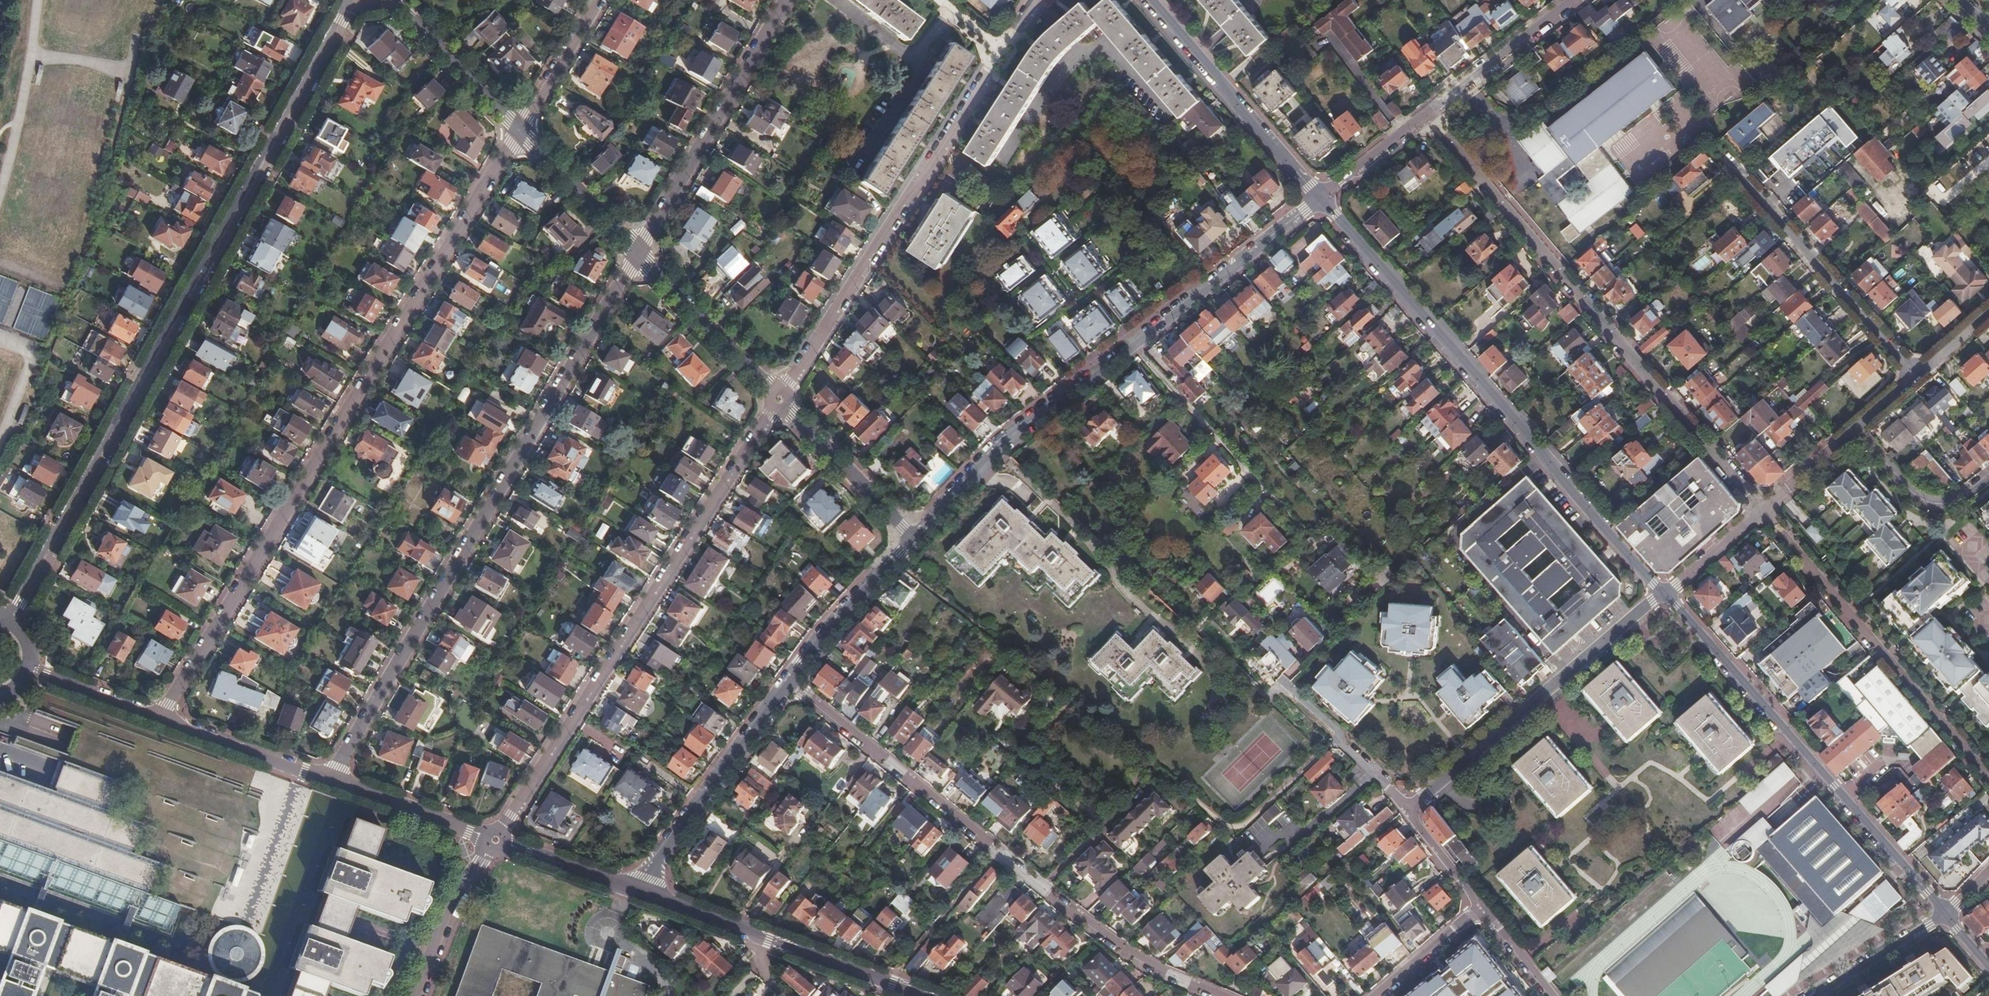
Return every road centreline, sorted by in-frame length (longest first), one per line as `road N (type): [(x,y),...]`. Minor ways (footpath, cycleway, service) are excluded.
road 1 (residential): [(352,0),(10,620)]
road 2 (residential): [(519,130),(159,719)]
road 3 (residential): [(637,254),(329,779)]
road 4 (residential): [(788,683),(1148,966),(1216,995)]
road 5 (residential): [(915,539),(1001,446),(1321,198)]
road 6 (residential): [(1321,198),(1665,594)]
road 7 (residential): [(1427,115),(1764,511)]
road 8 (residential): [(777,401),(498,833)]
road 9 (residential): [(1665,594),(1945,913)]
road 10 (residential): [(990,71),(777,401)]
road 11 (motorway): [(0,375),(70,172),(97,0)]
road 12 (residential): [(1764,511),(1988,771)]
road 13 (residential): [(1429,792),(1665,594)]
road 14 (residential): [(922,995),(635,888)]
road 15 (residential): [(786,0),(637,254)]
road 16 (motorway): [(51,0),(35,149),(0,277)]
road 17 (residential): [(1740,169),(1916,375)]
road 18 (residential): [(1150,0),(1321,198)]
road 19 (residential): [(635,888),(788,683)]
road 20 (residential): [(637,254),(777,401)]
road 21 (residential): [(777,401),(915,539)]
road 22 (residential): [(788,683),(915,539)]
road 23 (residential): [(1427,115),(1575,0)]
road 24 (residential): [(389,0),(519,130)]
road 25 (residential): [(329,779),(159,719)]
road 26 (residential): [(1854,428),(1915,498),(1932,504),(1952,501),(1988,471)]
road 27 (residential): [(519,130),(637,254)]
road 28 (residential): [(487,836),(329,779)]
road 29 (residential): [(417,995),(443,926),(488,845)]
road 30 (residential): [(1945,913),(1813,995)]
road 31 (residential): [(598,0),(519,130)]
road 32 (residential): [(635,888),(502,843)]
road 33 (residential): [(159,719),(31,675)]
road 34 (residential): [(1321,198),(1427,115)]
road 35 (residential): [(1665,594),(1764,511)]
road 36 (residential): [(1764,511),(1854,428)]

